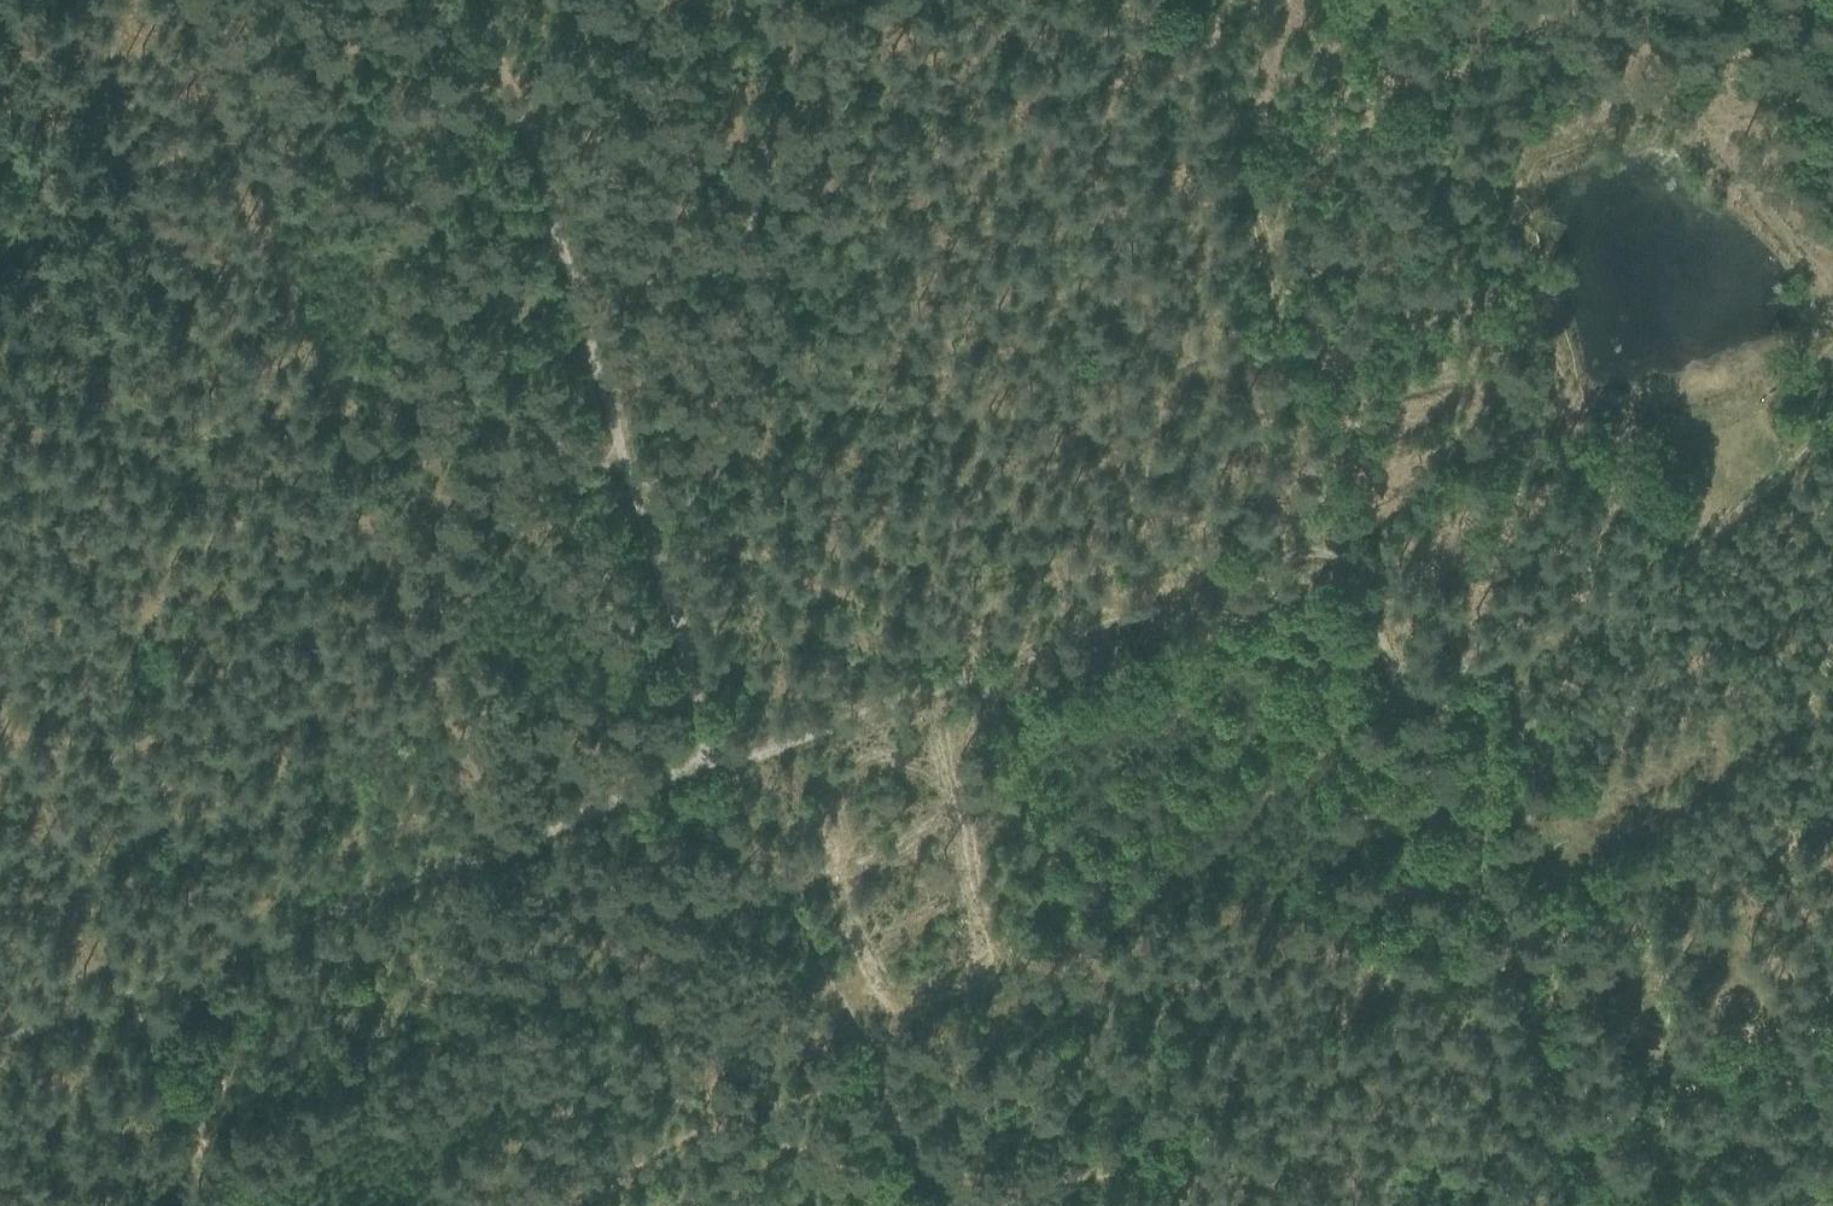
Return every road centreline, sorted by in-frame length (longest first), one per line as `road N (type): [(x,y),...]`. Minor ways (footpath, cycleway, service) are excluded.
road 1 (track): [(0,1039),(715,759)]
road 2 (track): [(715,759),(791,742),(975,679),(1325,530)]
road 3 (track): [(1832,425),(1698,546),(1521,651)]
road 4 (track): [(518,99),(625,468)]
road 5 (track): [(715,759),(625,468)]
road 6 (track): [(1325,530),(1401,687)]
road 7 (track): [(1521,651),(1401,687)]

